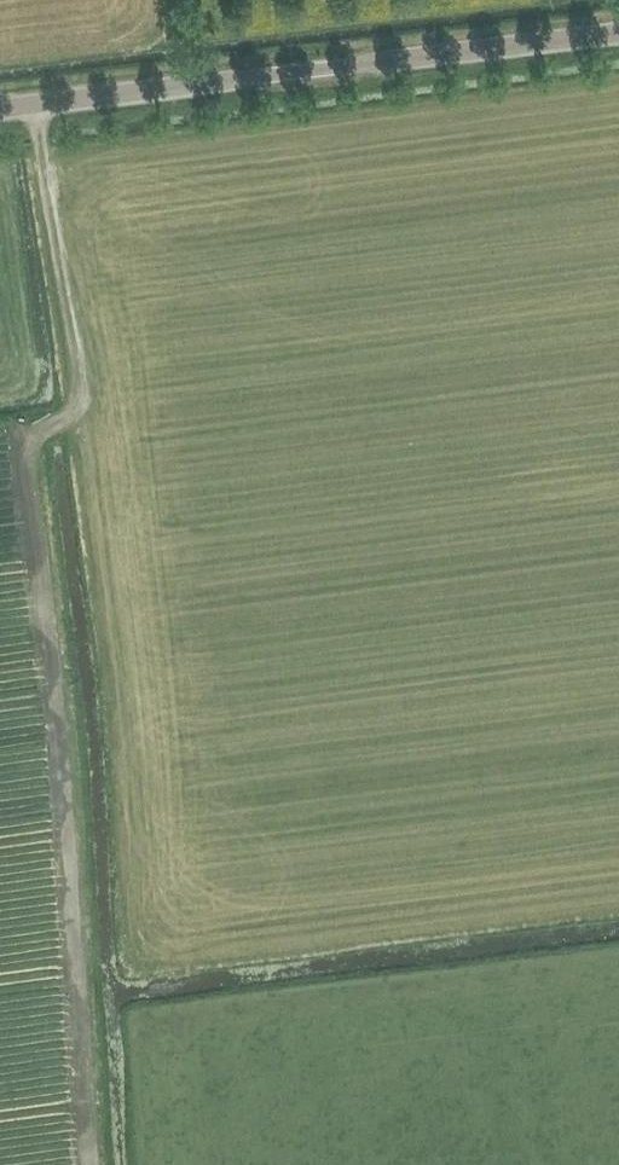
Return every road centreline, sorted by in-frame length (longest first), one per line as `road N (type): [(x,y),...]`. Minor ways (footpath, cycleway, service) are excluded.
road 1 (unclassified): [(618,27),(0,100)]

